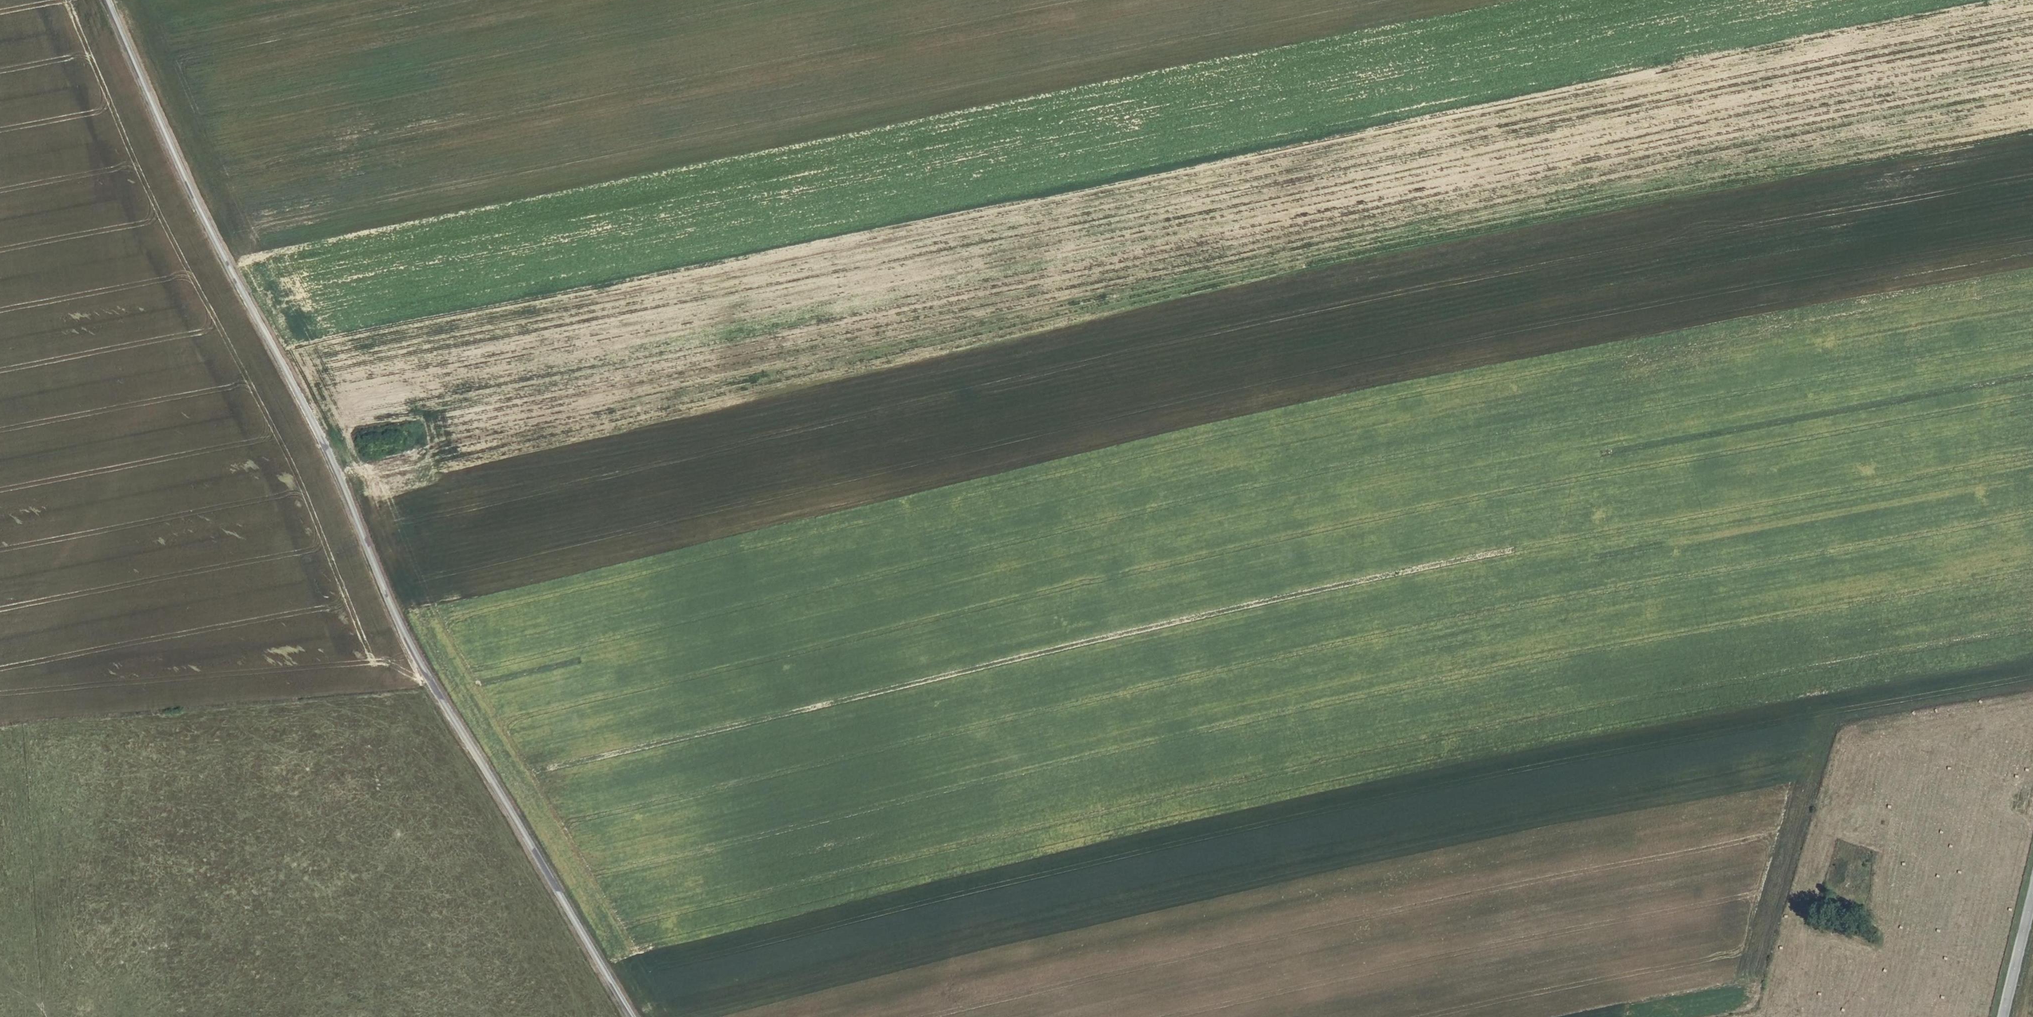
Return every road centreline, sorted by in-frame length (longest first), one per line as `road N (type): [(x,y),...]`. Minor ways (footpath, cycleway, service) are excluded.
road 1 (unclassified): [(106,0),(192,193),(325,445),(394,612),(632,1016)]
road 2 (tertiary): [(2000,1016),(2032,875)]

